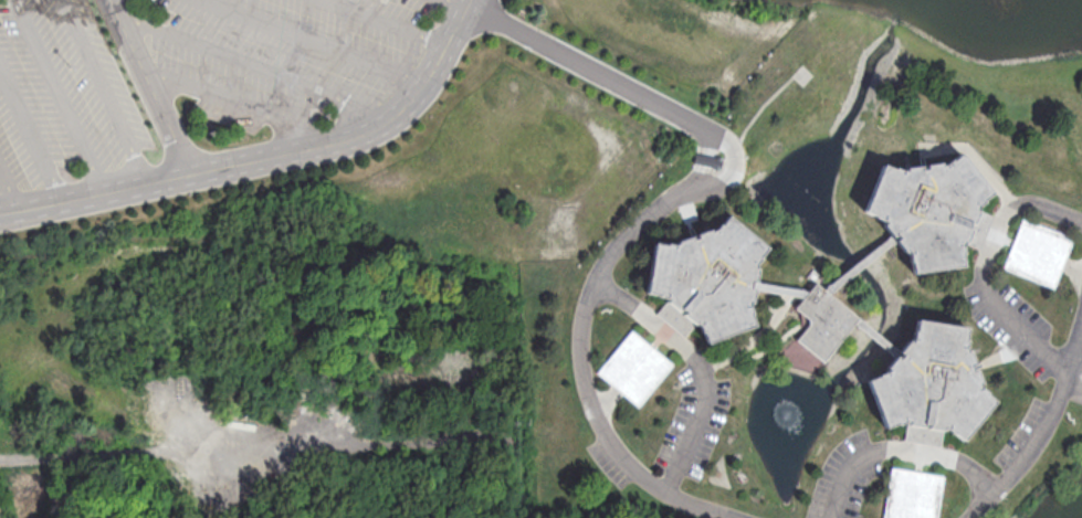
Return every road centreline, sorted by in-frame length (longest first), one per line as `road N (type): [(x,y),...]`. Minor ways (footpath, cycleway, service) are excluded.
road 1 (residential): [(471,0),(433,81),(384,126),(191,177),(0,212)]
road 2 (residential): [(700,189),(633,230),(597,277),(580,320),(587,395),(600,429),(639,474),(665,491),(744,517)]
road 3 (track): [(0,459),(338,426)]
road 4 (residential): [(468,9),(722,138)]
road 5 (residential): [(972,517),(1047,426),(1081,323)]

